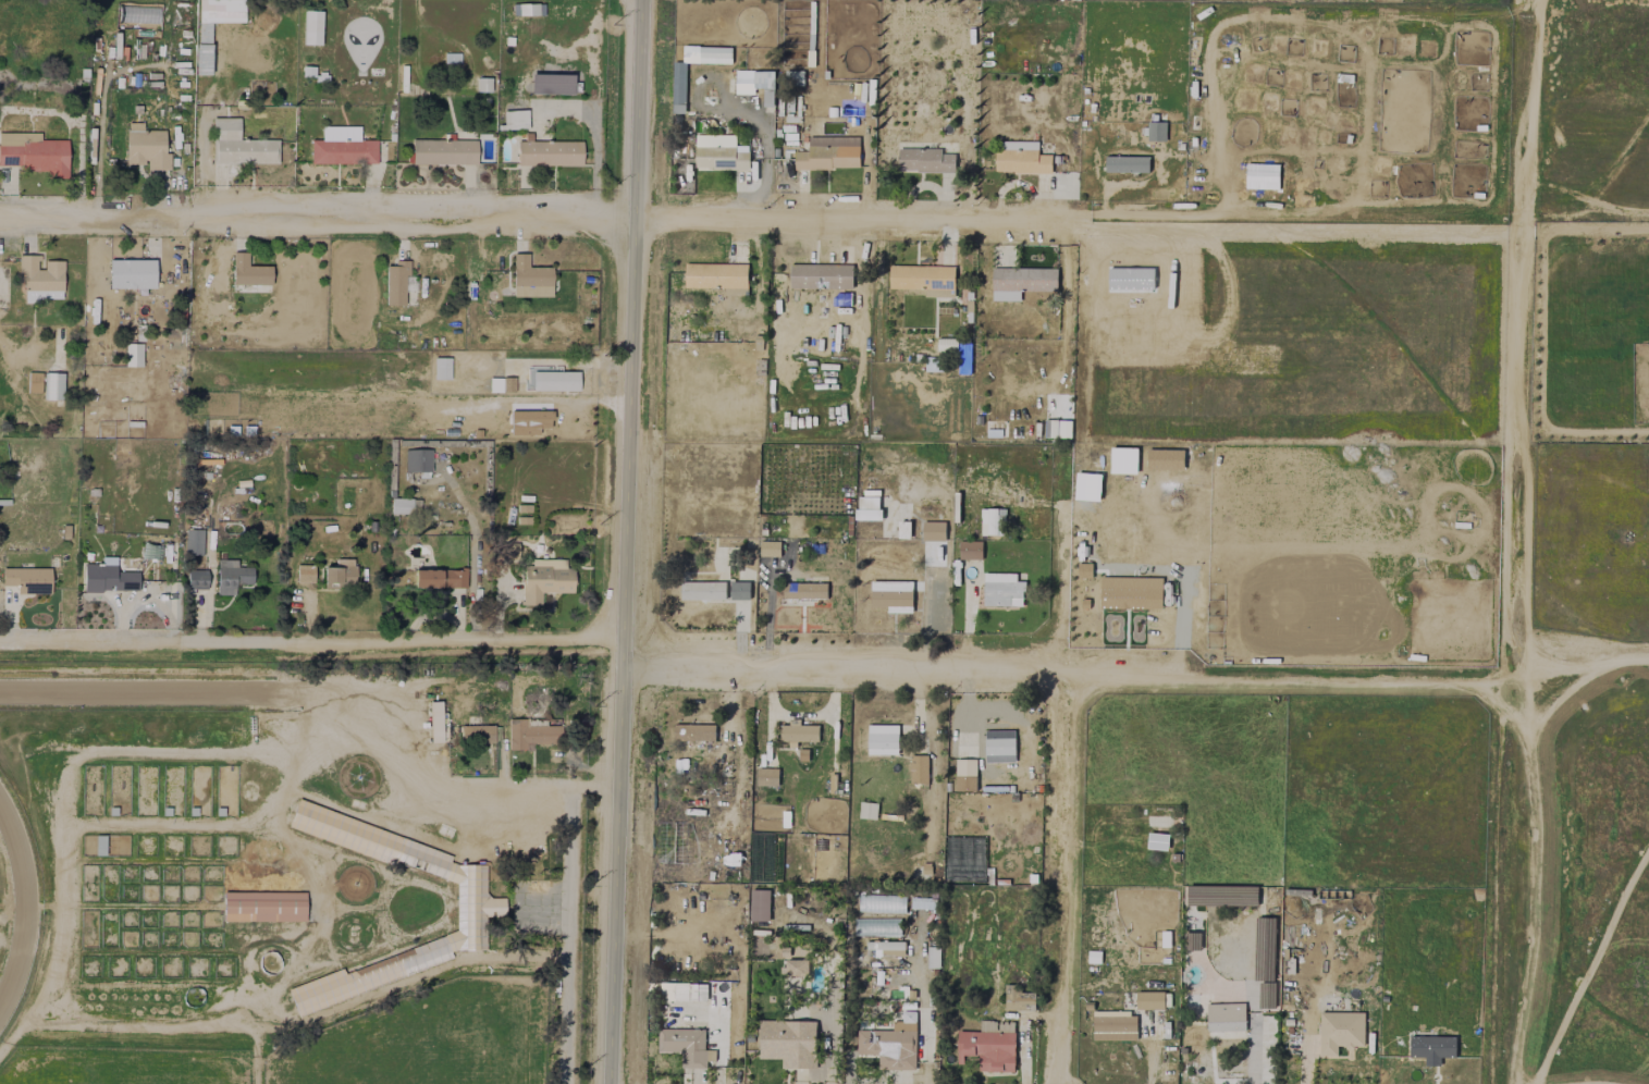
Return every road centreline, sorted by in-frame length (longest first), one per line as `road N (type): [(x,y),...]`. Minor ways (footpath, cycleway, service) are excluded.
road 1 (residential): [(610,1083),(640,0)]
road 2 (residential): [(625,676),(1524,683),(1648,665)]
road 3 (residential): [(636,221),(1518,233)]
road 4 (residential): [(1504,1083),(1524,683),(1518,233)]
road 5 (residential): [(636,221),(0,217)]
road 6 (residential): [(626,635),(0,650)]
road 7 (residential): [(1065,1083),(1066,682)]
road 8 (residential): [(1518,233),(1525,0)]
road 9 (residential): [(1518,233),(1648,230)]

